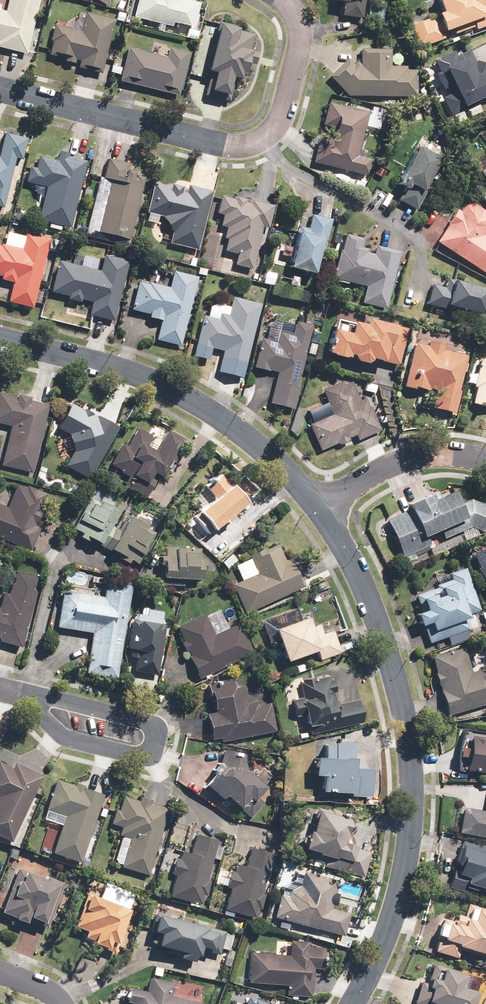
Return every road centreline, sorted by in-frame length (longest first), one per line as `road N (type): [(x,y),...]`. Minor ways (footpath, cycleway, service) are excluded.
road 1 (residential): [(319,507),(386,642),(409,765),(406,845),(387,919),(351,1003)]
road 2 (residential): [(282,0),(302,40),(282,118),(267,135),(241,145),(0,90)]
road 3 (residential): [(0,339),(158,383),(234,424),(319,507)]
road 4 (residential): [(16,691),(154,721),(159,731),(145,755),(66,737),(45,722)]
road 5 (residential): [(319,507),(401,458),(485,460)]

